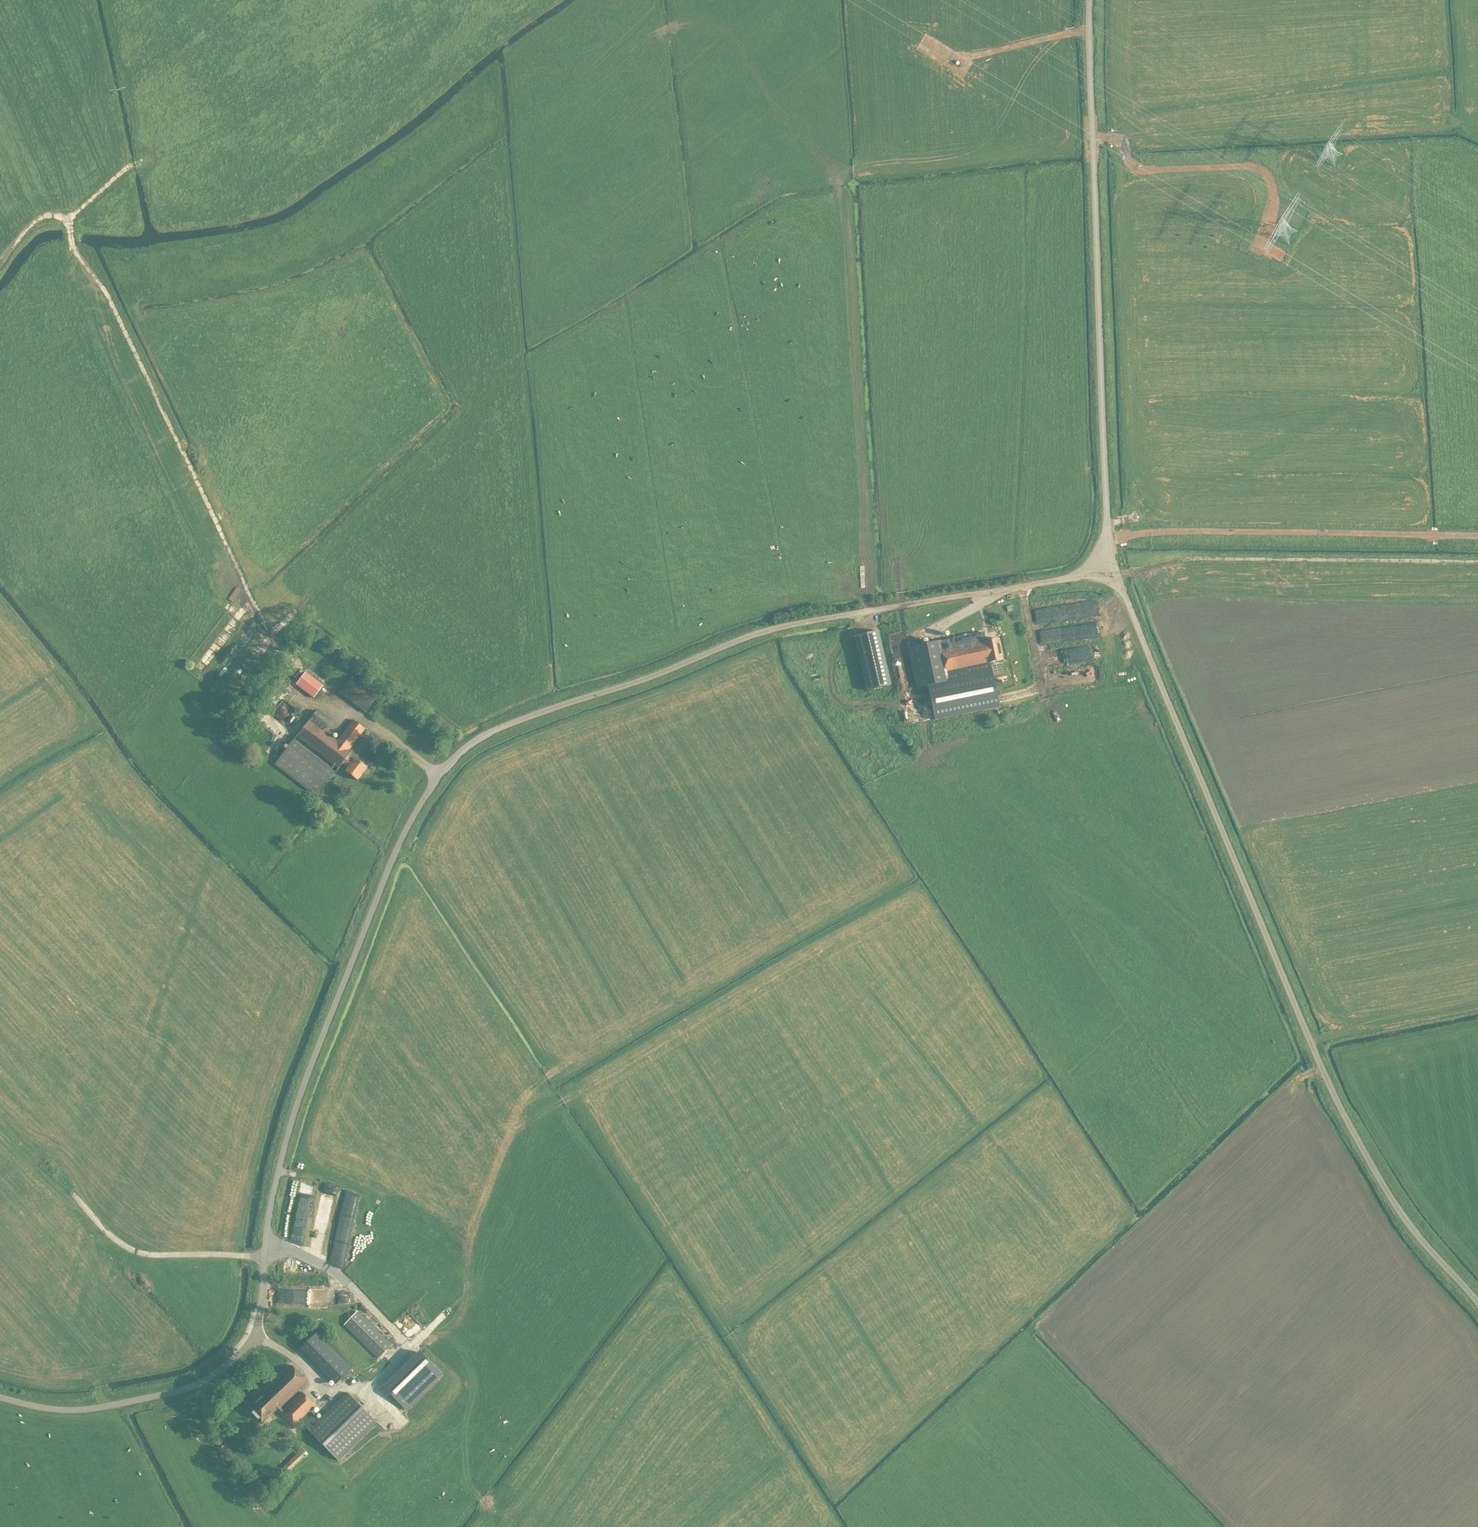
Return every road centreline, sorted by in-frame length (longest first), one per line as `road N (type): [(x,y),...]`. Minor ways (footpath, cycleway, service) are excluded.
road 1 (unclassified): [(0,1394),(68,1407),(155,1393),(196,1381),(243,1341),(260,1292),(273,1182),(316,1047),(400,836),(454,752),(476,736),(769,626),(1110,566)]
road 2 (unclassified): [(1477,1301),(1408,1222),(1356,1139),(1110,566)]
road 3 (unclassified): [(1110,566),(1089,0)]

